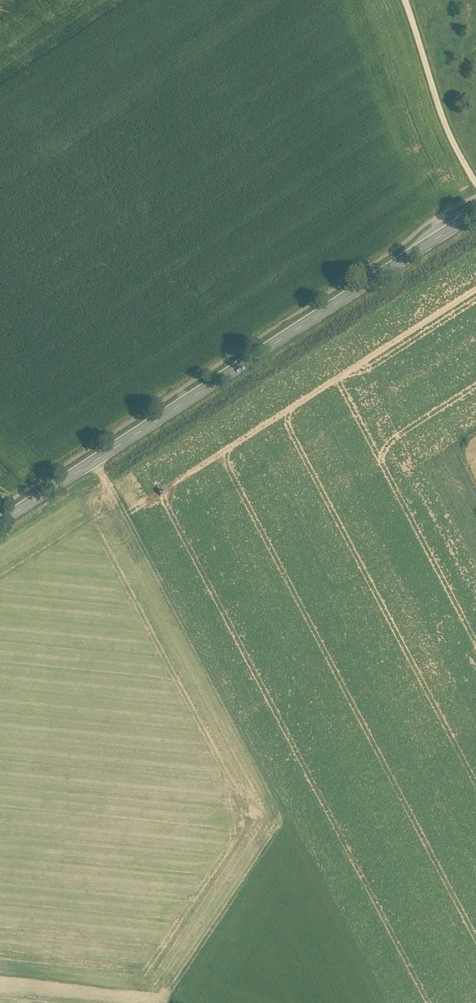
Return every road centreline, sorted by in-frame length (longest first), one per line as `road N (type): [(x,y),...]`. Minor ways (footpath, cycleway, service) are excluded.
road 1 (secondary): [(0,525),(475,218)]
road 2 (track): [(409,0),(438,98),(475,177)]

